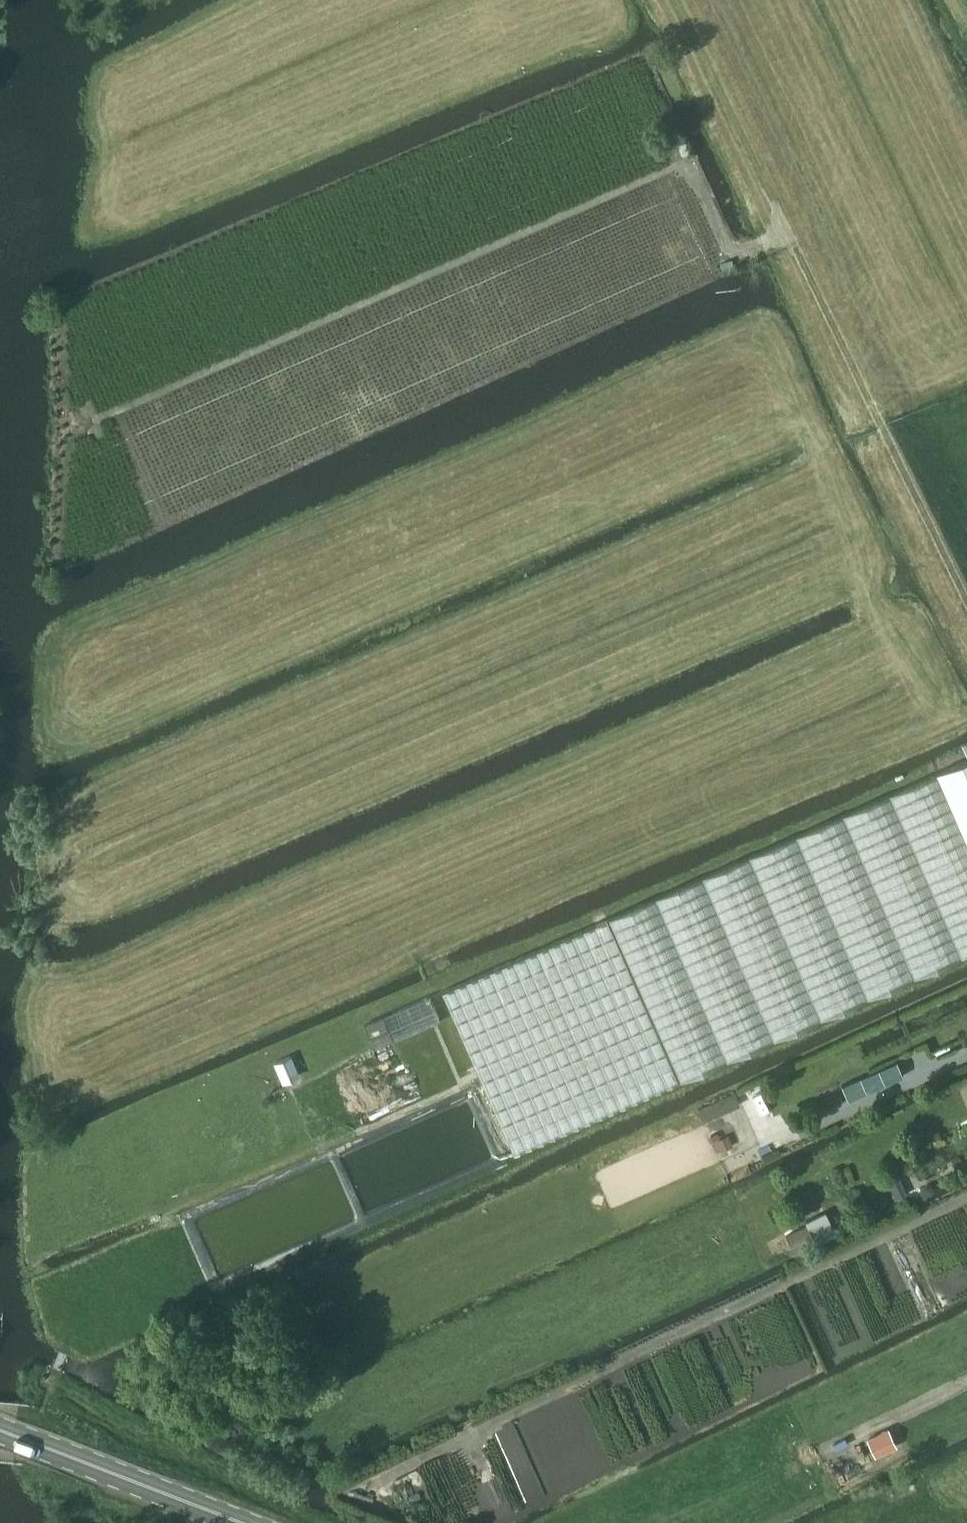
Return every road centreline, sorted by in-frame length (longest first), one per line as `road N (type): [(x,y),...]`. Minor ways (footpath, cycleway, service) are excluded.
road 1 (track): [(966,597),(787,233),(734,254),(687,166),(60,432)]
road 2 (track): [(677,0),(787,233)]
road 3 (primary): [(236,1522),(0,1433)]

